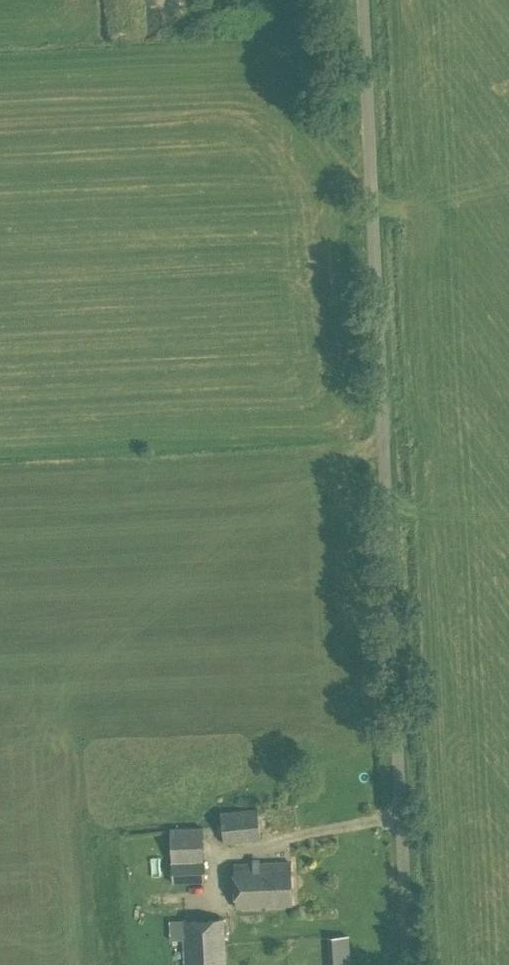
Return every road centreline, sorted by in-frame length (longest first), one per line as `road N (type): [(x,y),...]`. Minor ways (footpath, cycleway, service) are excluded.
road 1 (unclassified): [(441,964),(395,0)]

